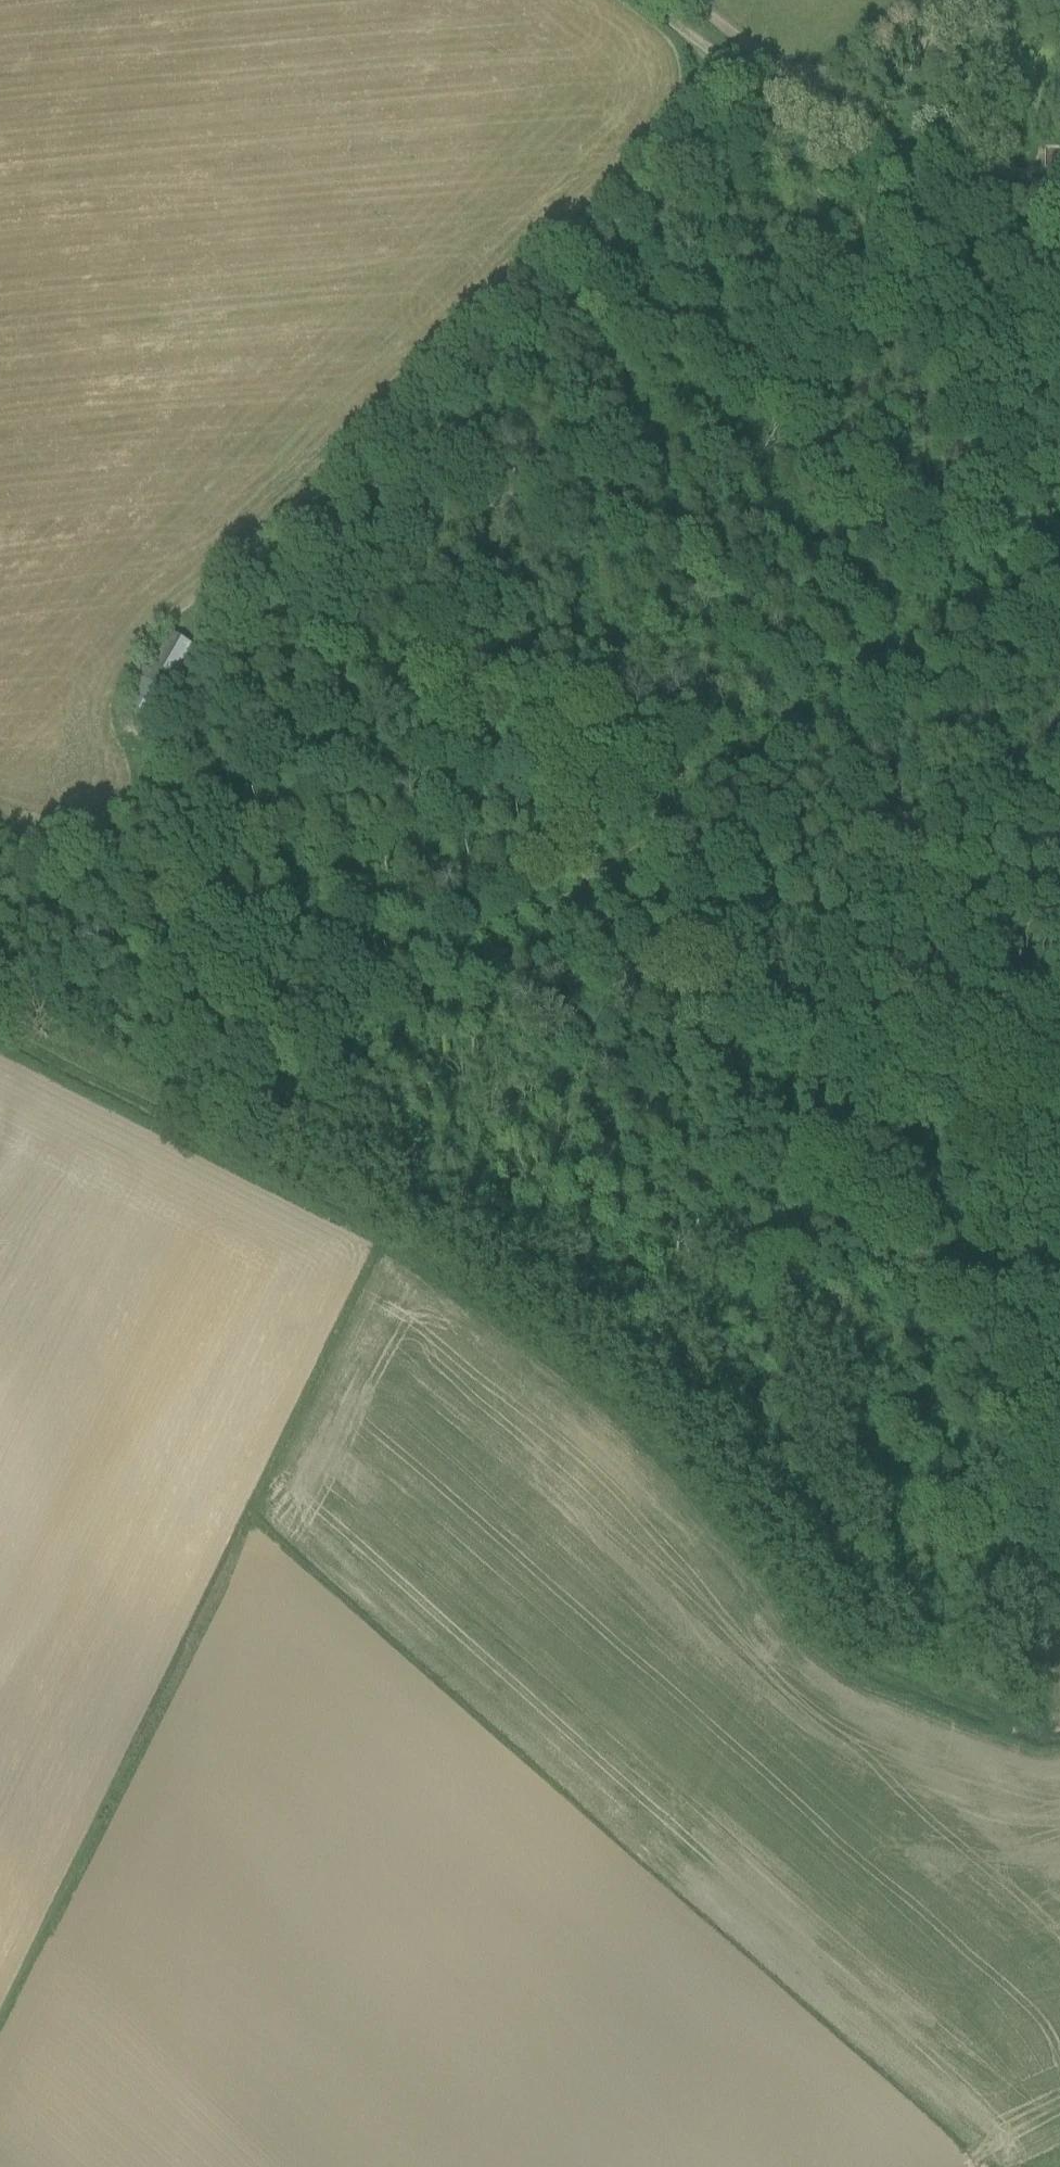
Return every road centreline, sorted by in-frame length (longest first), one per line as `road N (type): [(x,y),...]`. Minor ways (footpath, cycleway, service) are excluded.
road 1 (track): [(279,1138),(457,976),(869,667),(1059,489)]
road 2 (unclassified): [(649,0),(809,110),(1059,183)]

